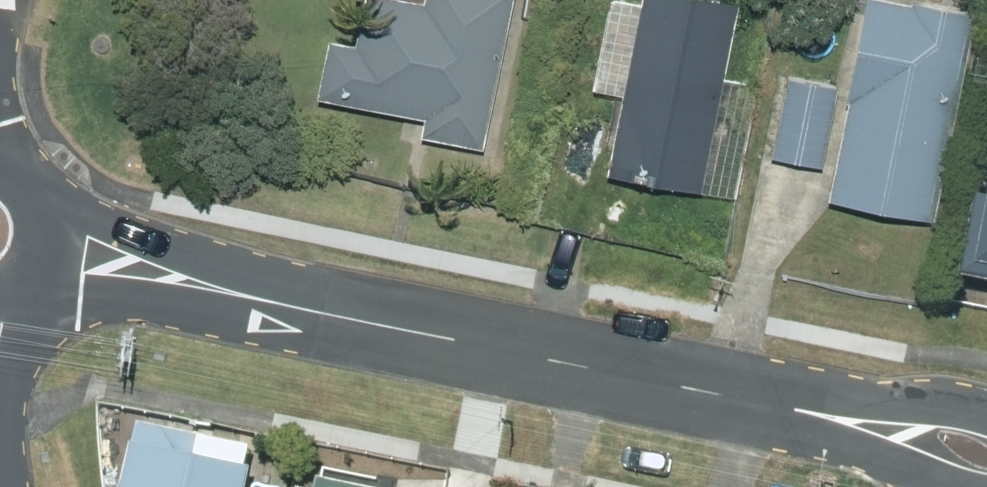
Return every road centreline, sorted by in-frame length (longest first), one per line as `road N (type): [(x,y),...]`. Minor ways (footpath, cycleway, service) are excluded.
road 1 (residential): [(43,249),(986,440)]

